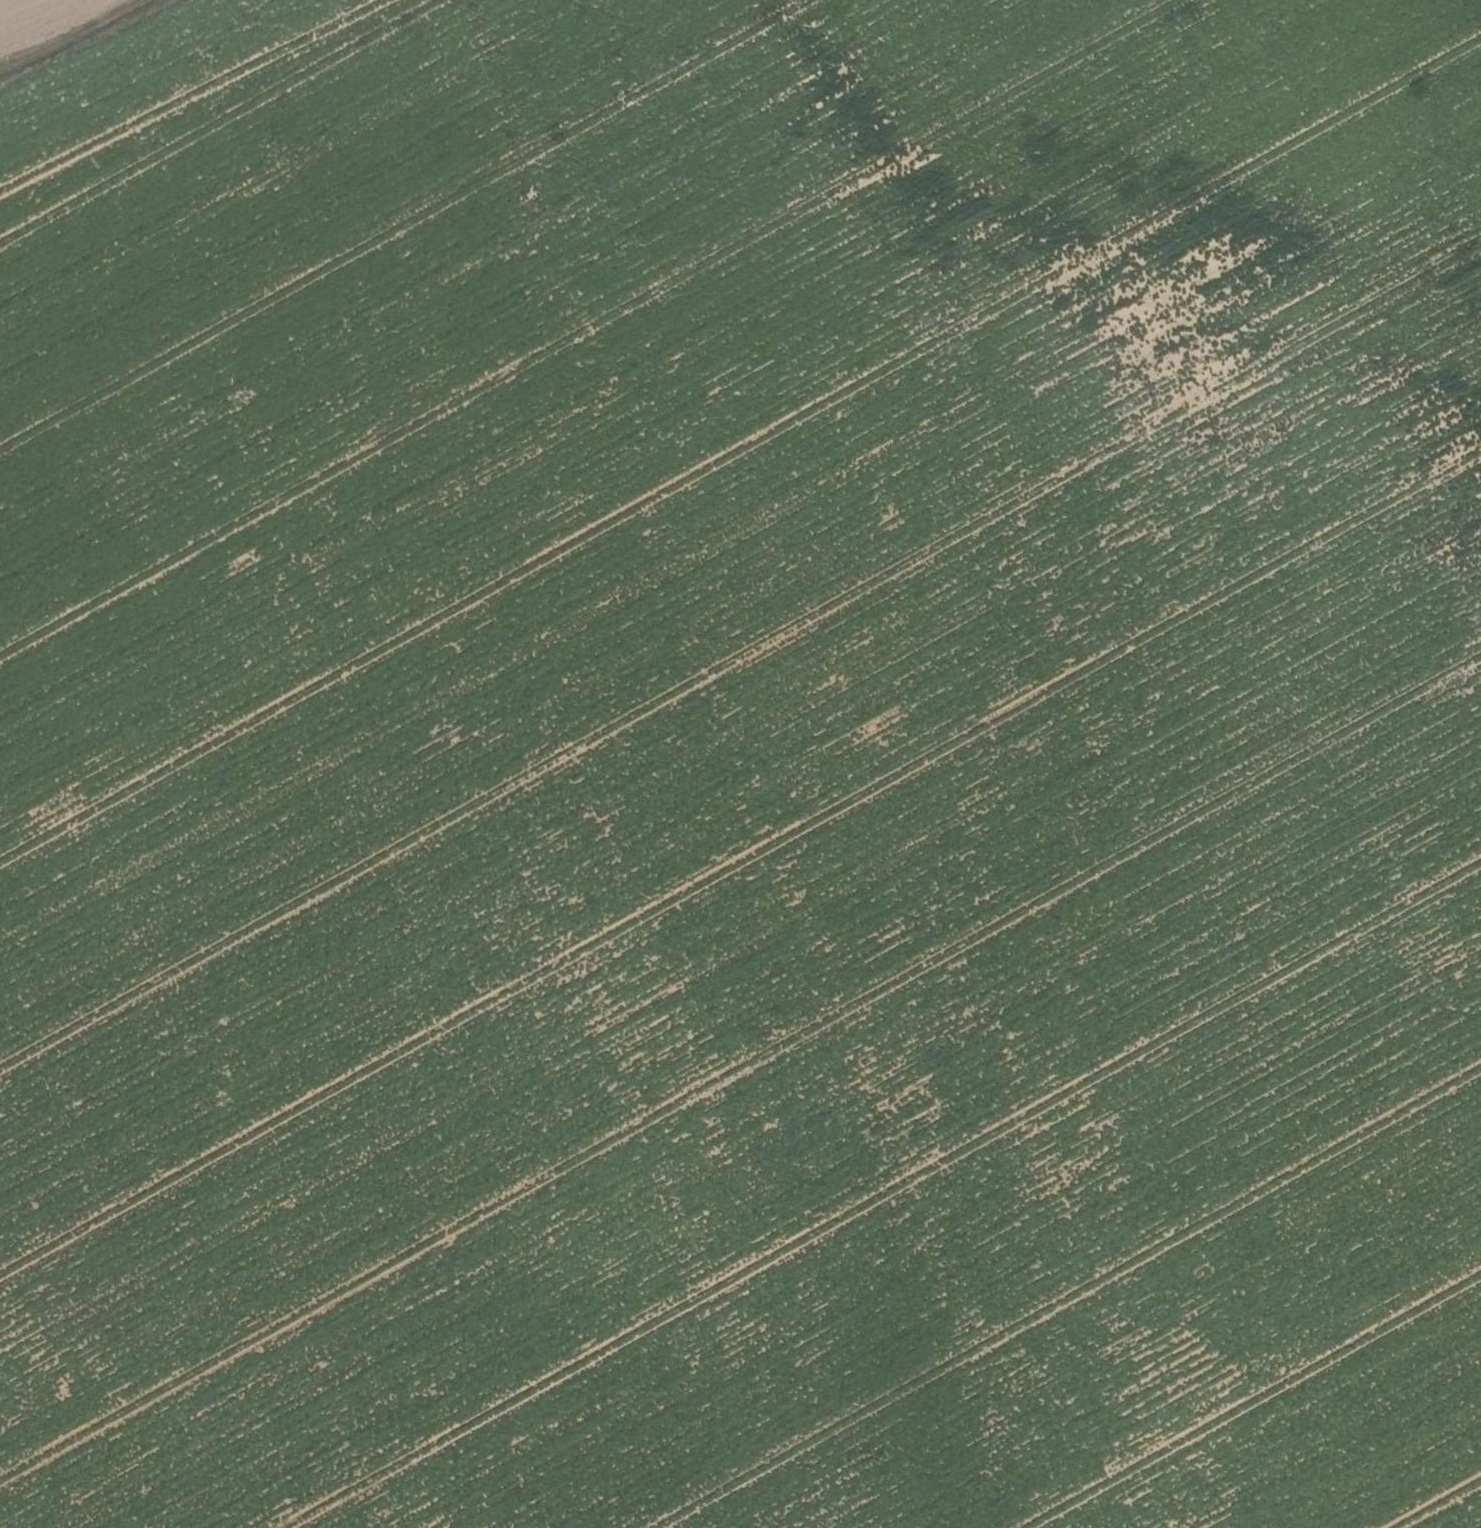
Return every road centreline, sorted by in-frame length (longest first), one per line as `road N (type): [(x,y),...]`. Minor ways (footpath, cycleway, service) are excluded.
road 1 (track): [(150,0),(0,72)]

